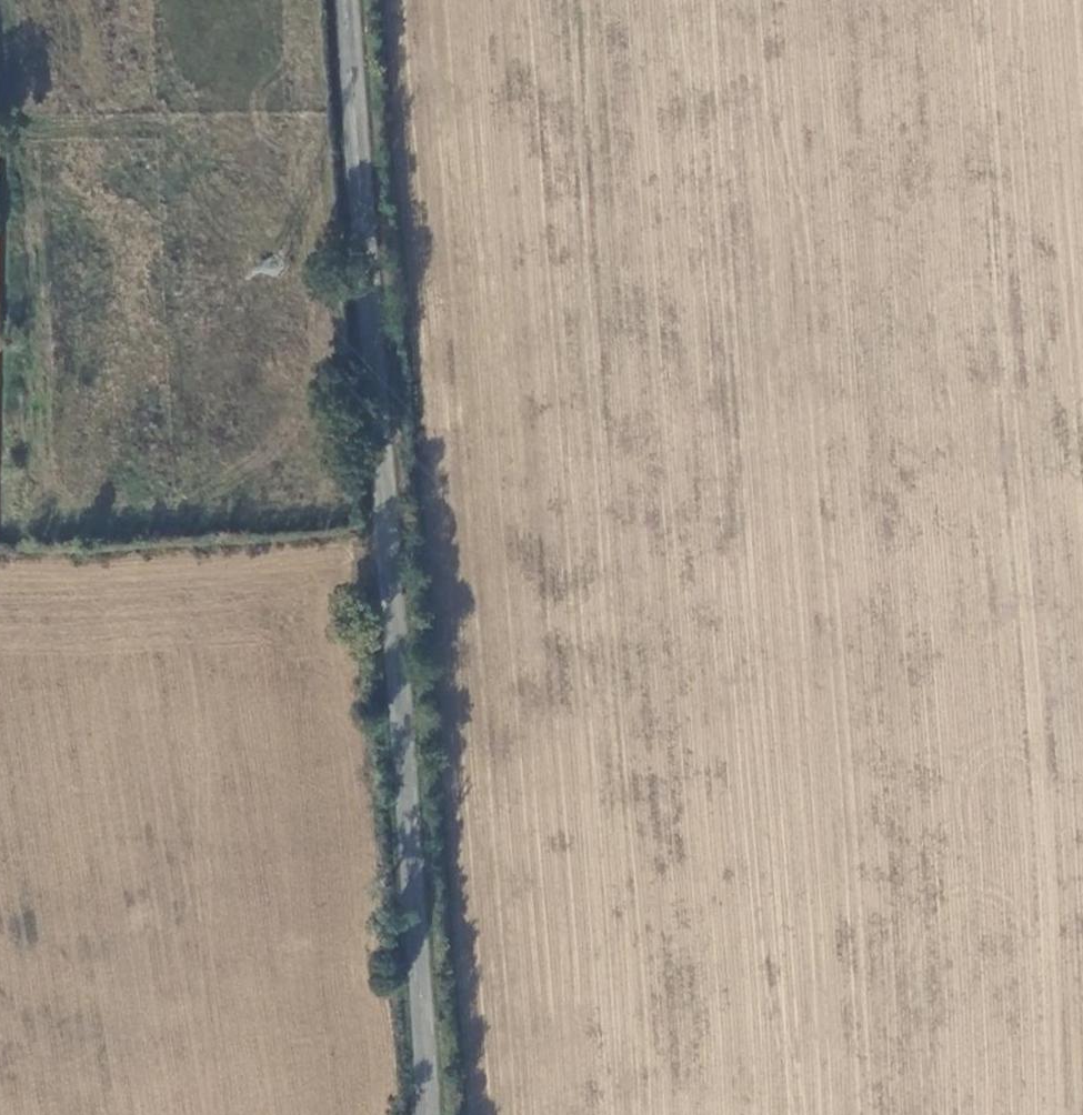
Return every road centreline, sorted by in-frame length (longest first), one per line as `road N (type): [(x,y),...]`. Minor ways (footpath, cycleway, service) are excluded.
road 1 (unclassified): [(343,0),(427,1114)]

